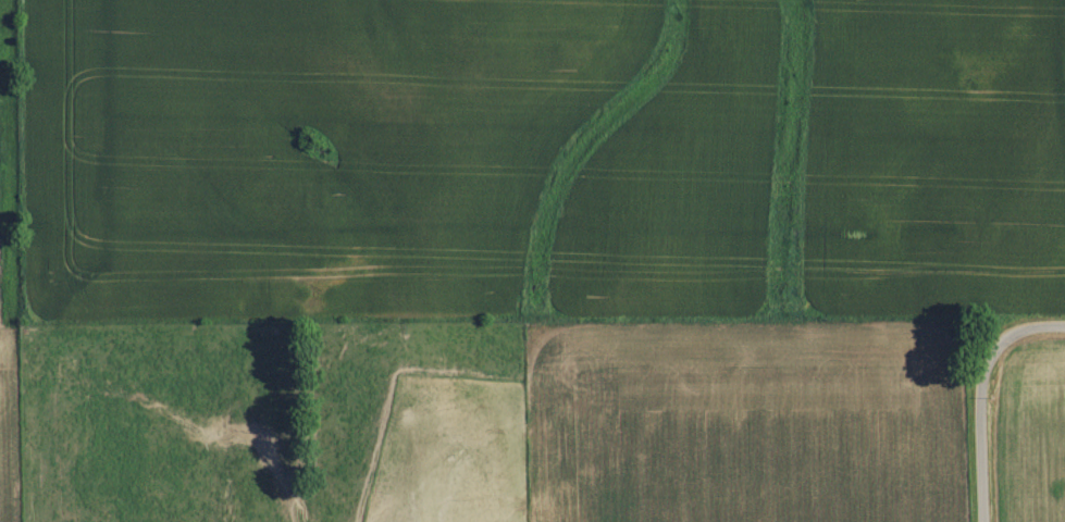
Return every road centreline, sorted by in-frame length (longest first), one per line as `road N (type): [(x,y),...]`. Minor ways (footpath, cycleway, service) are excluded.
road 1 (residential): [(984,521),(986,360),(1002,339),(1028,326),(1064,325)]

